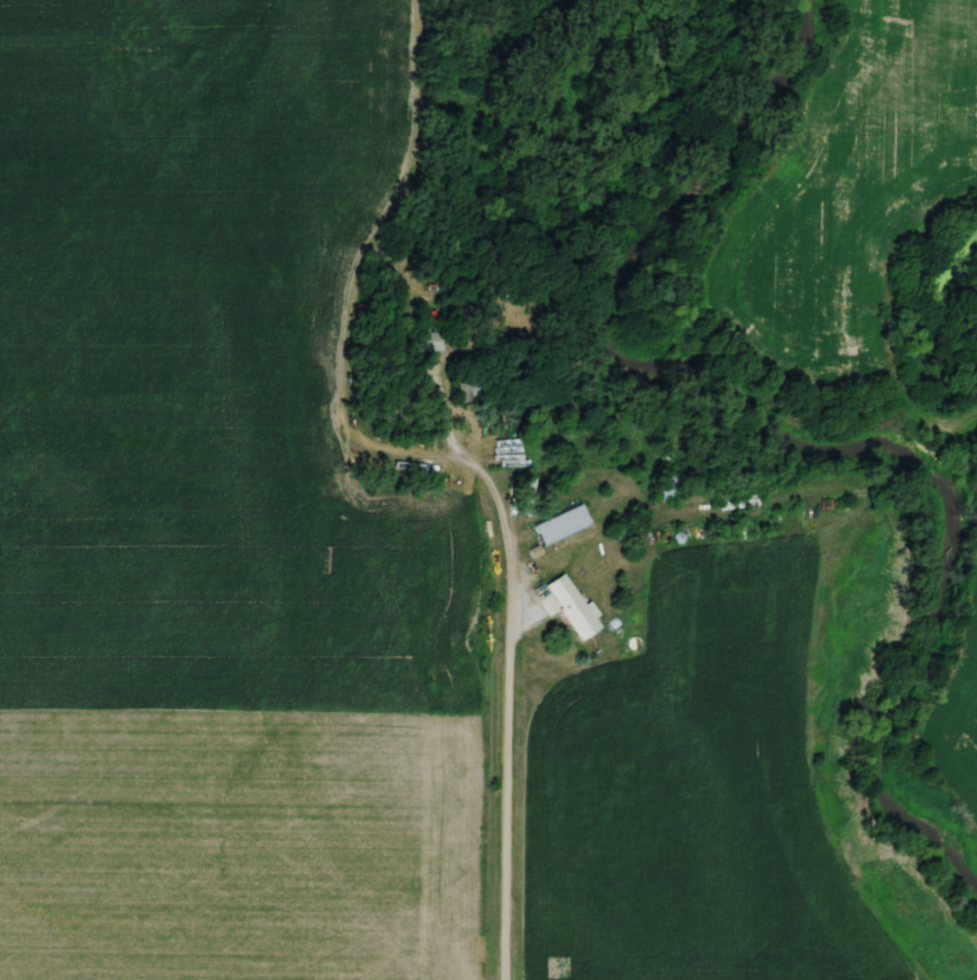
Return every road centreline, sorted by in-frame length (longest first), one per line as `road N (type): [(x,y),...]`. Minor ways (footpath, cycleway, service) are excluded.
road 1 (residential): [(506,979),(510,644)]

